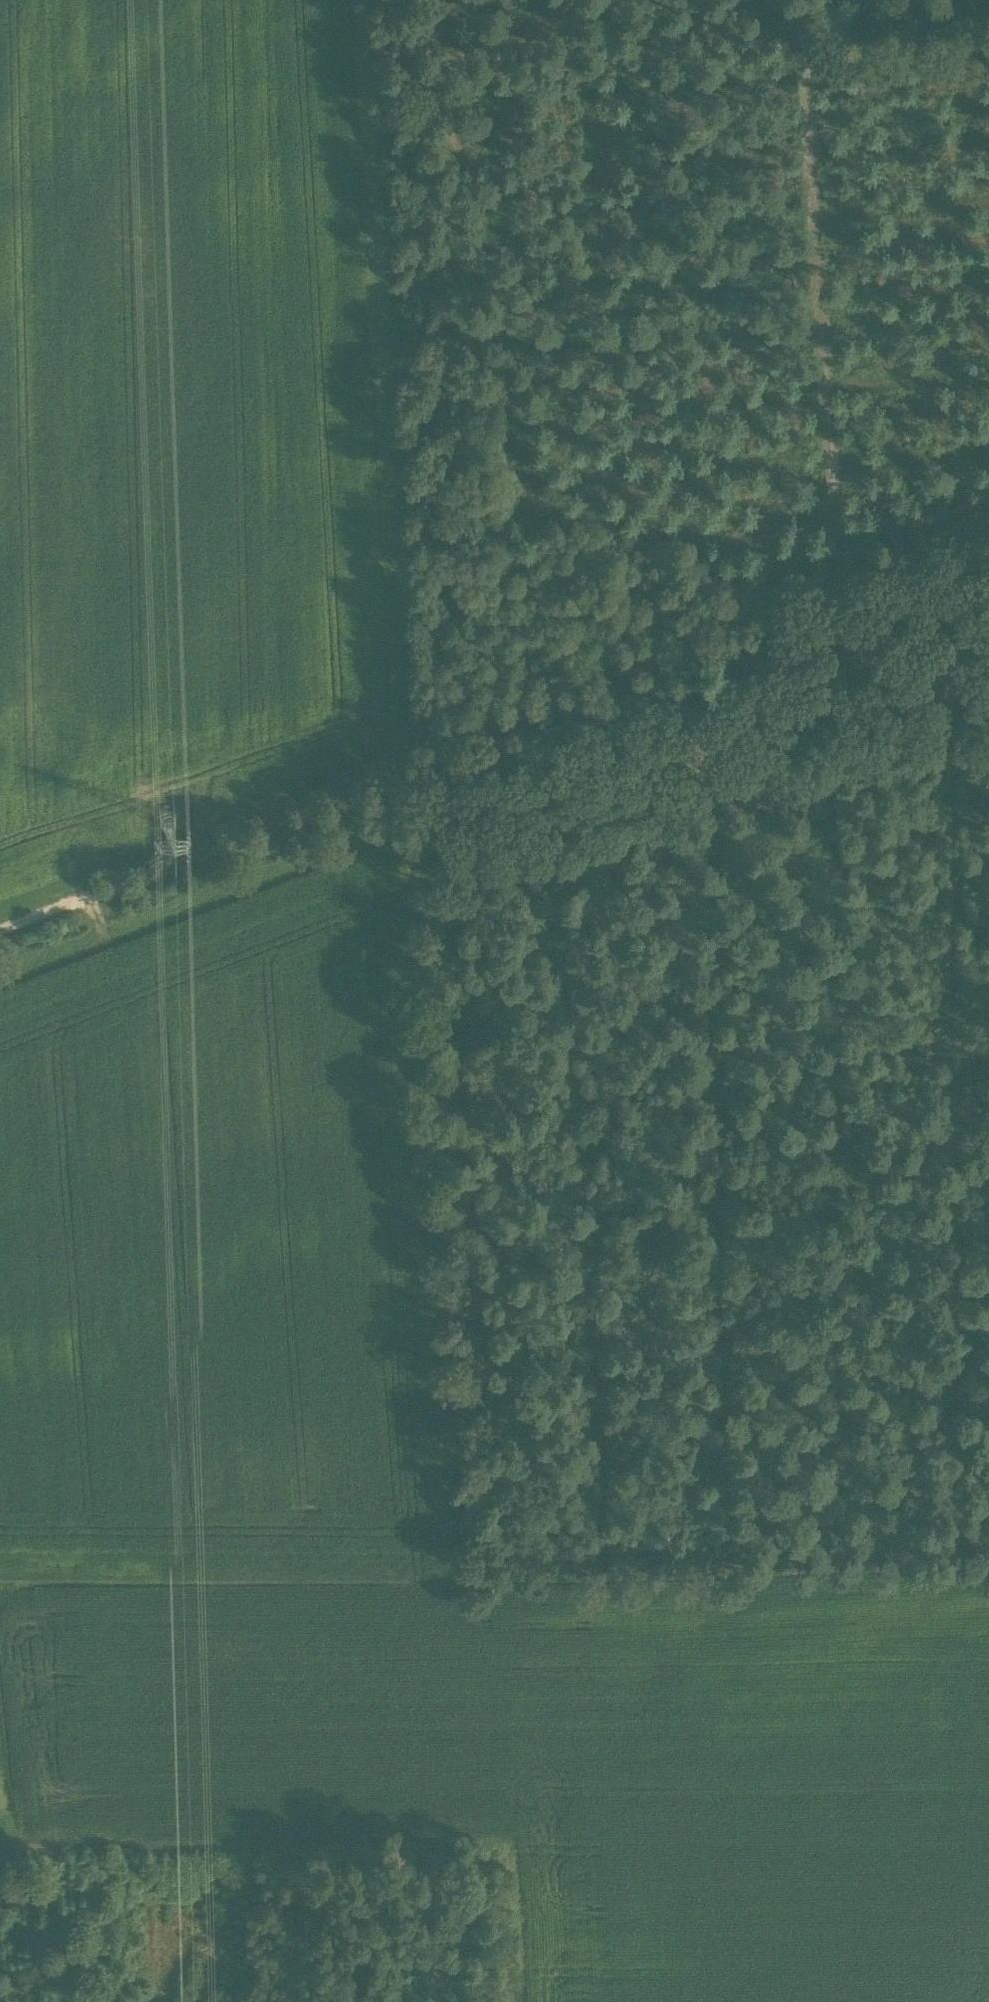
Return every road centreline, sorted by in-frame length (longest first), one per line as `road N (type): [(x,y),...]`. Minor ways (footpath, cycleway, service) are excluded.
road 1 (track): [(0,924),(988,580)]

